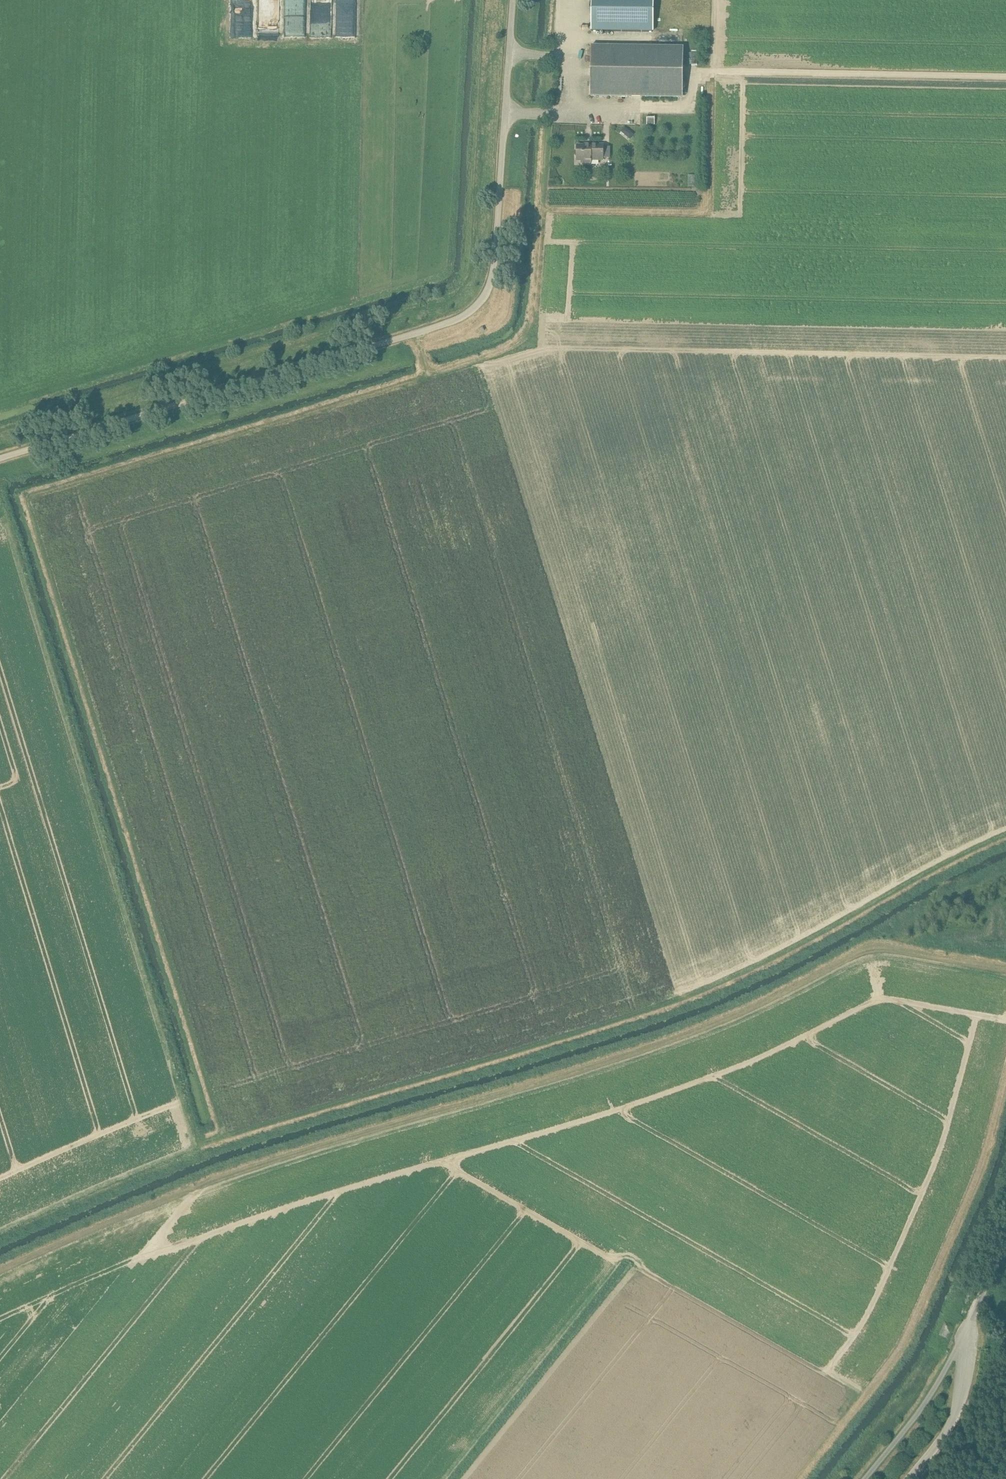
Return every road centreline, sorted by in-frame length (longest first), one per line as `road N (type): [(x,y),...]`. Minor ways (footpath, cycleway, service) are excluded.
road 1 (unclassified): [(0,460),(469,313),(492,272),(513,0)]
road 2 (unclassified): [(865,1478),(926,1405),(965,1331)]
road 3 (unclassified): [(910,1478),(957,1414),(965,1331)]

